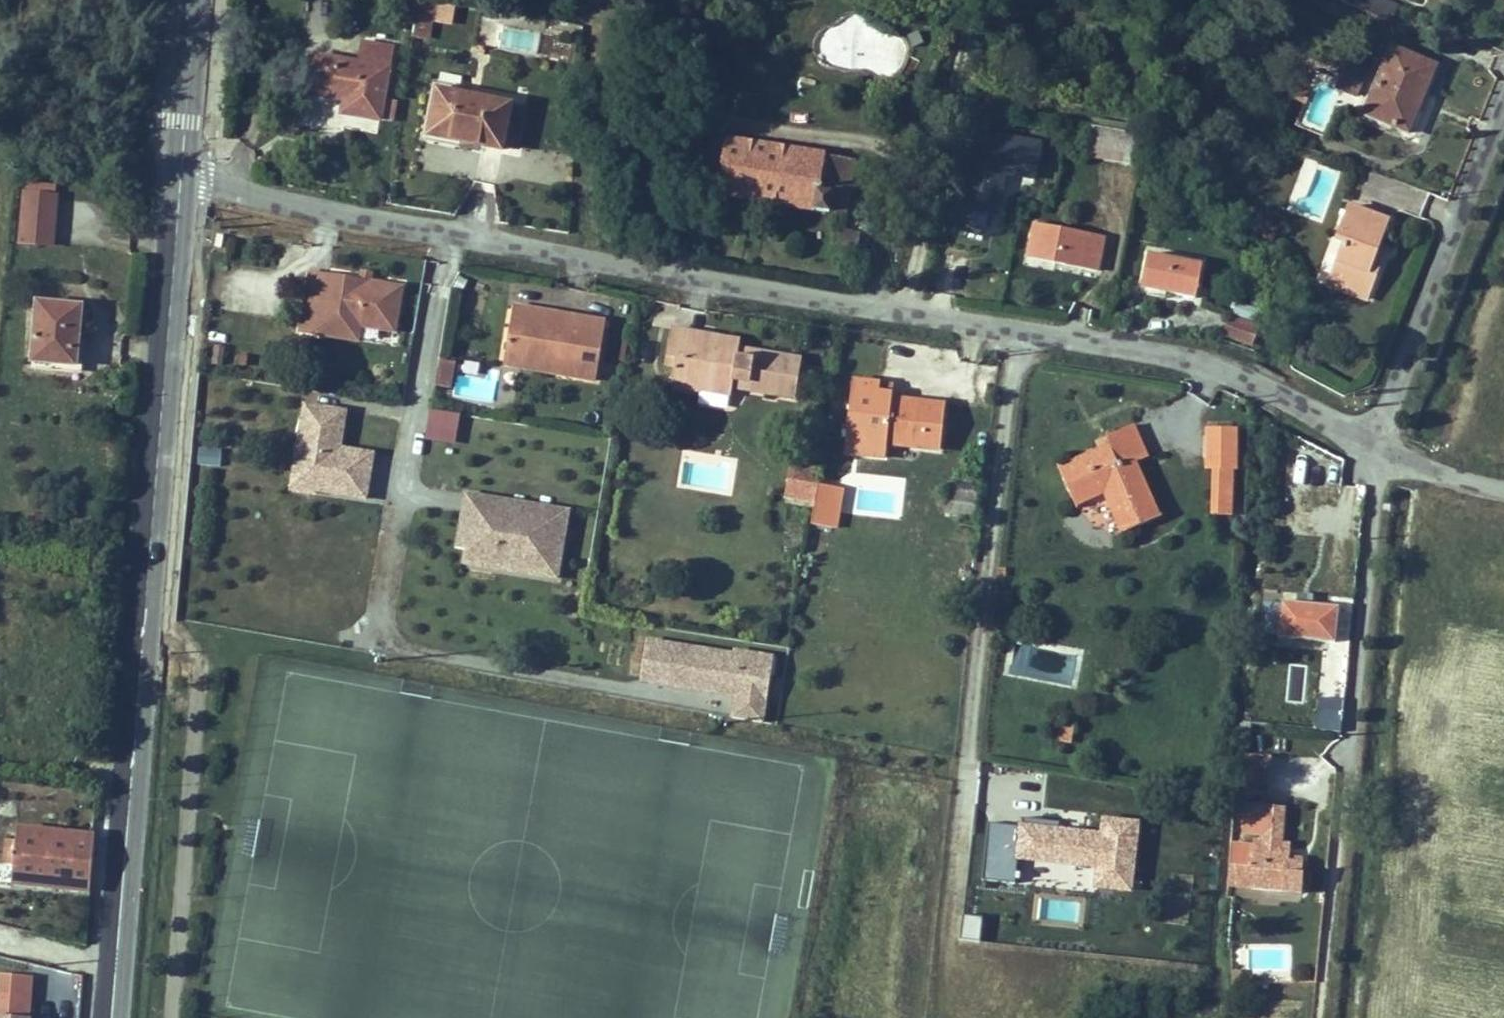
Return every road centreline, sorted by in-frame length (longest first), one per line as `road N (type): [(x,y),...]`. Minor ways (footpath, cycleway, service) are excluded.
road 1 (residential): [(1373,442),(1201,355),(180,178)]
road 2 (primary): [(180,178),(112,1017)]
road 3 (residential): [(1503,117),(1373,442)]
road 4 (primary): [(196,0),(180,178)]
road 5 (unclassified): [(1373,442),(1503,488)]

